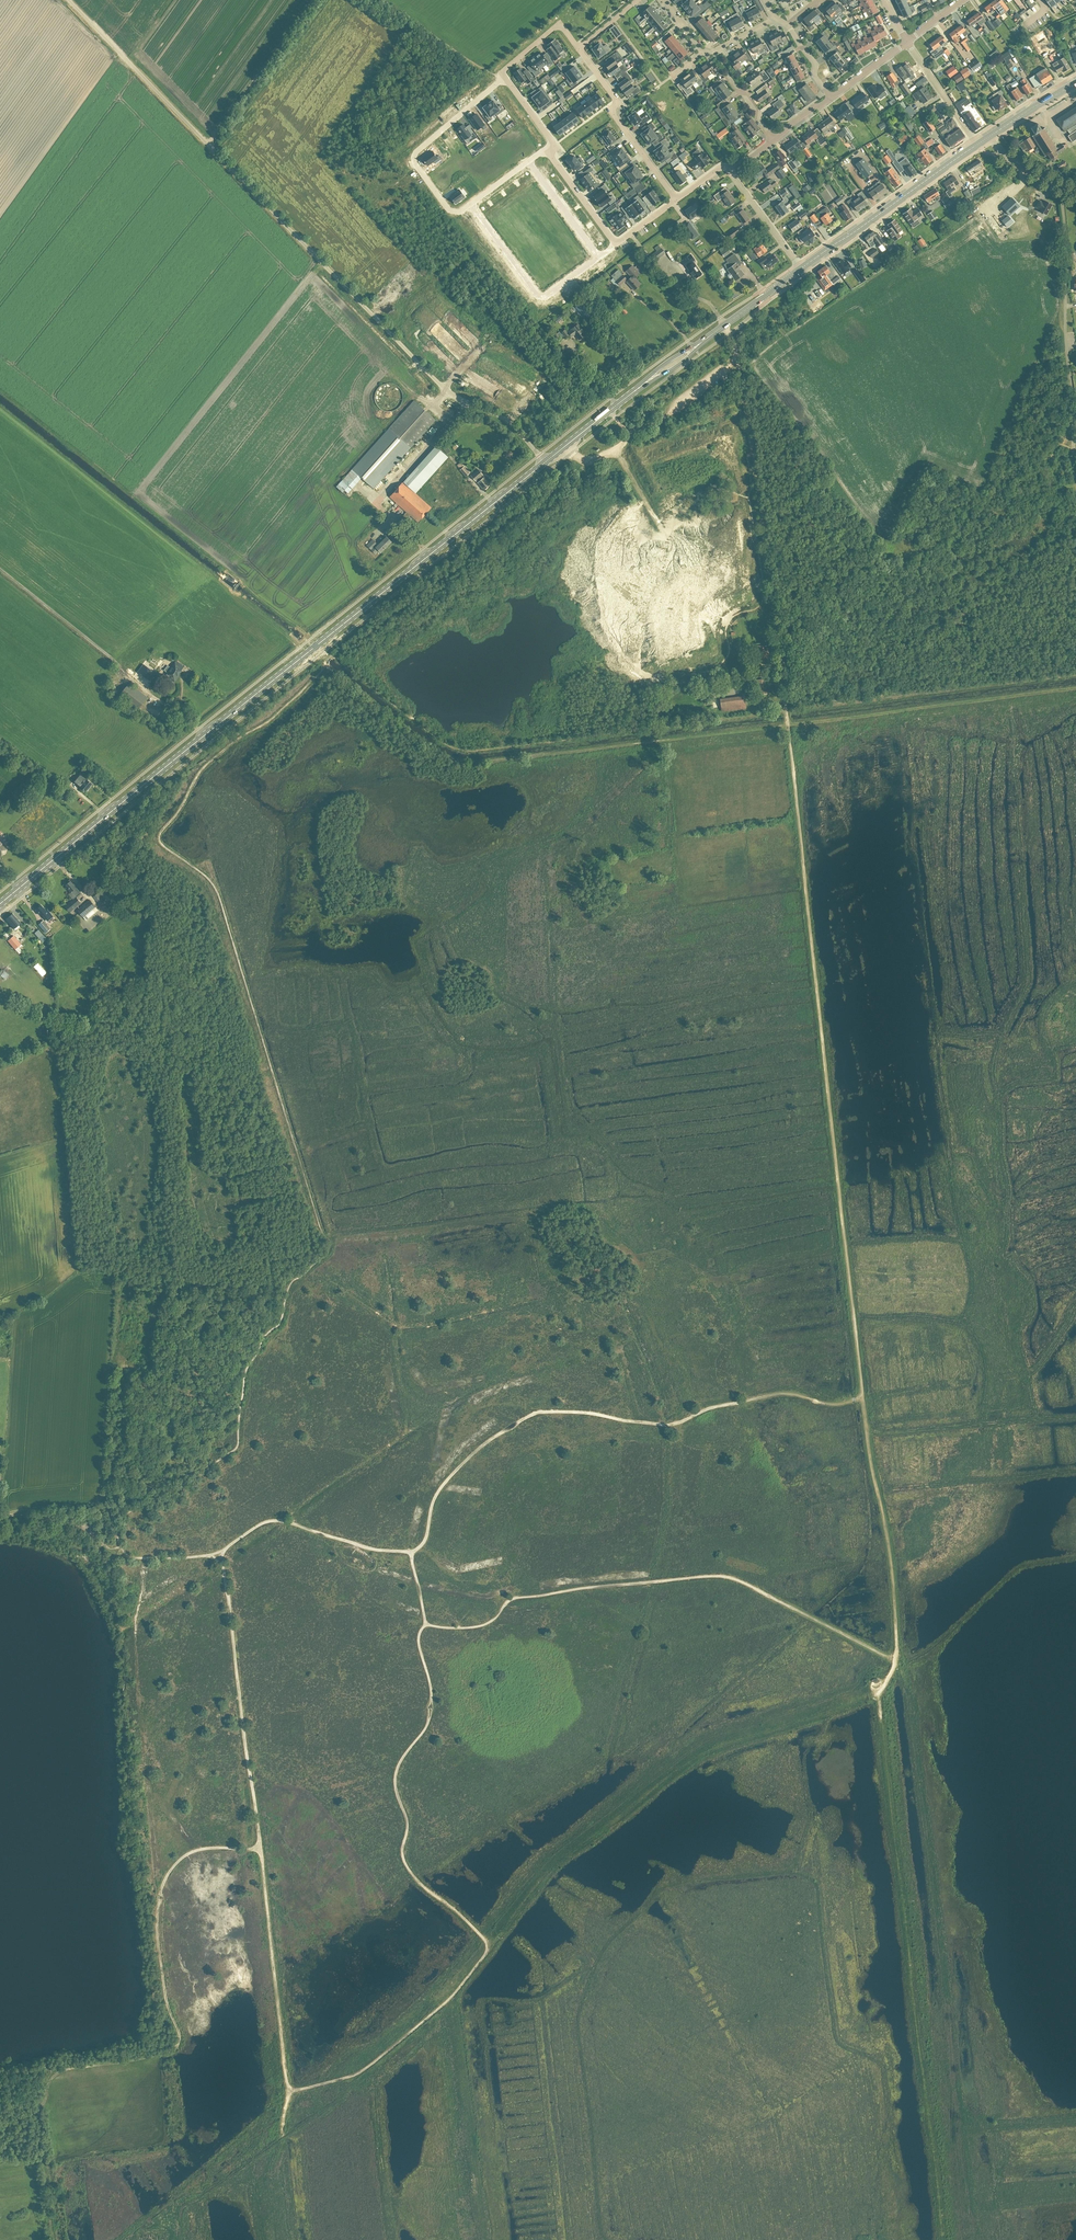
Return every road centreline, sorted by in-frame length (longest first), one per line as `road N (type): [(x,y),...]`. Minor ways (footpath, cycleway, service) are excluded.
road 1 (primary): [(0,904),(544,463)]
road 2 (unclassified): [(544,463),(514,427),(432,379),(69,0)]
road 3 (track): [(0,407),(309,652)]
road 4 (primary): [(544,463),(800,269)]
road 5 (track): [(738,359),(780,643)]
road 6 (unclassified): [(1064,190),(1075,468)]
road 7 (track): [(201,738),(0,570)]
road 8 (primary): [(800,269),(977,145)]
road 9 (residential): [(506,79),(414,156),(450,210),(471,205)]
road 10 (residential): [(677,200),(611,110),(619,104),(579,48)]
road 11 (residential): [(471,205),(538,296),(600,257)]
road 12 (residential): [(977,145),(906,42)]

